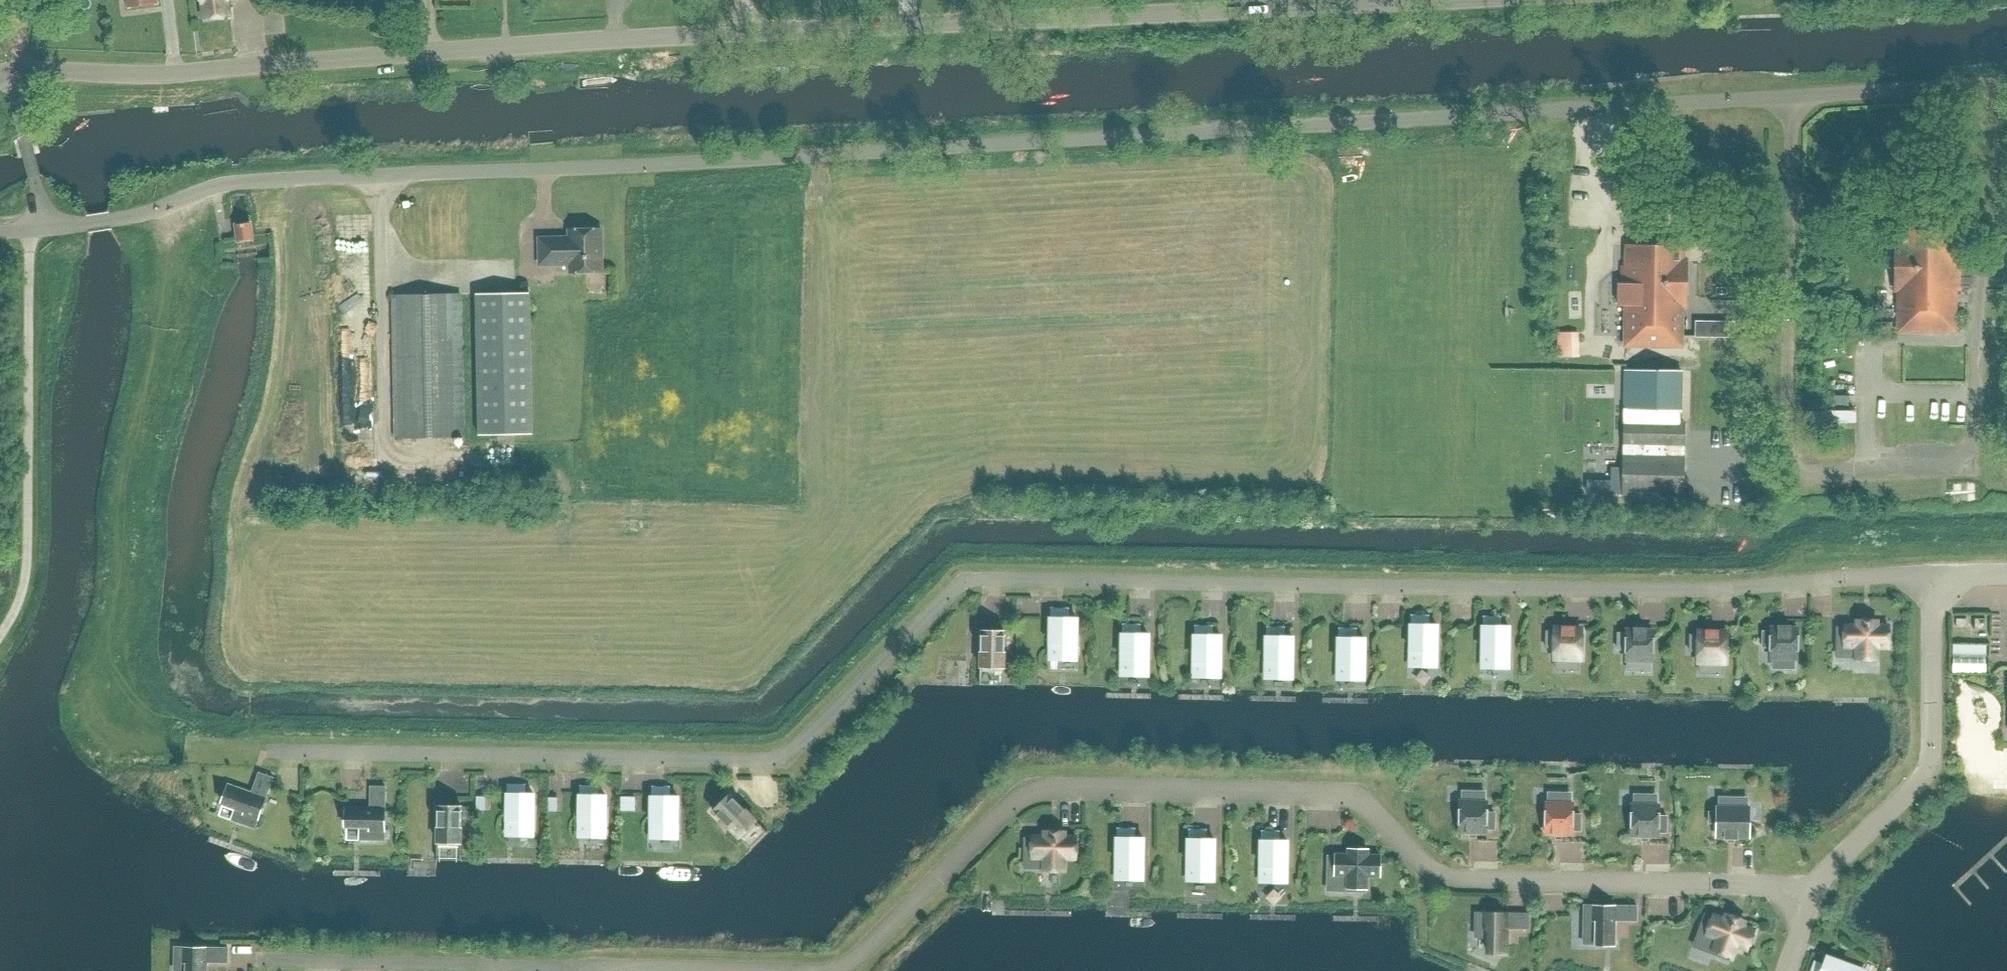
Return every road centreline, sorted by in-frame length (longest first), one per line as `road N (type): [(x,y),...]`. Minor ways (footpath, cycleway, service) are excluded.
road 1 (unclassified): [(37,229),(141,214),(240,181),(1788,97)]
road 2 (unclassified): [(13,70),(154,74),(485,47),(1426,0)]
road 3 (unclassified): [(1786,470),(1788,97)]
road 4 (unclassified): [(1788,97),(2006,83)]
road 5 (unclassified): [(13,70),(37,229)]

